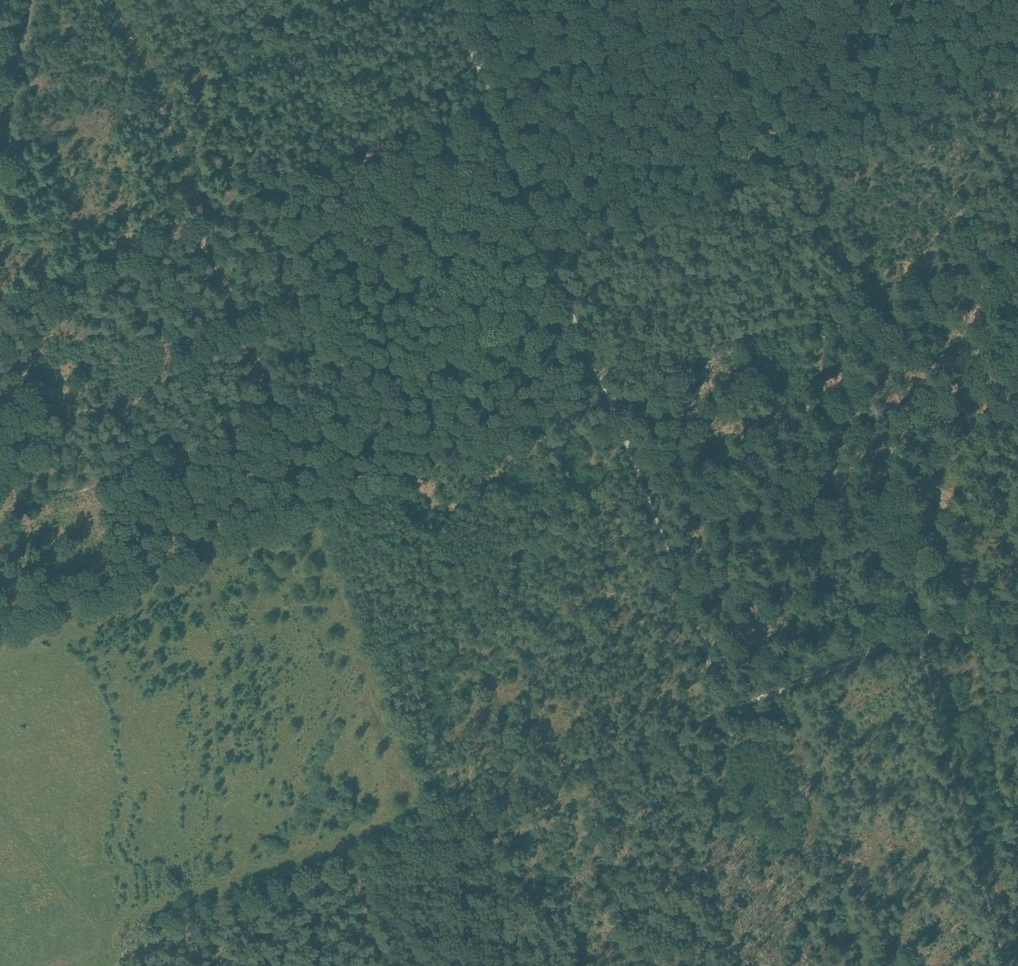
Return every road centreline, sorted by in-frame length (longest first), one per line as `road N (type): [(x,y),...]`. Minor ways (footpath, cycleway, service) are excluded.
road 1 (track): [(0,130),(25,0)]

